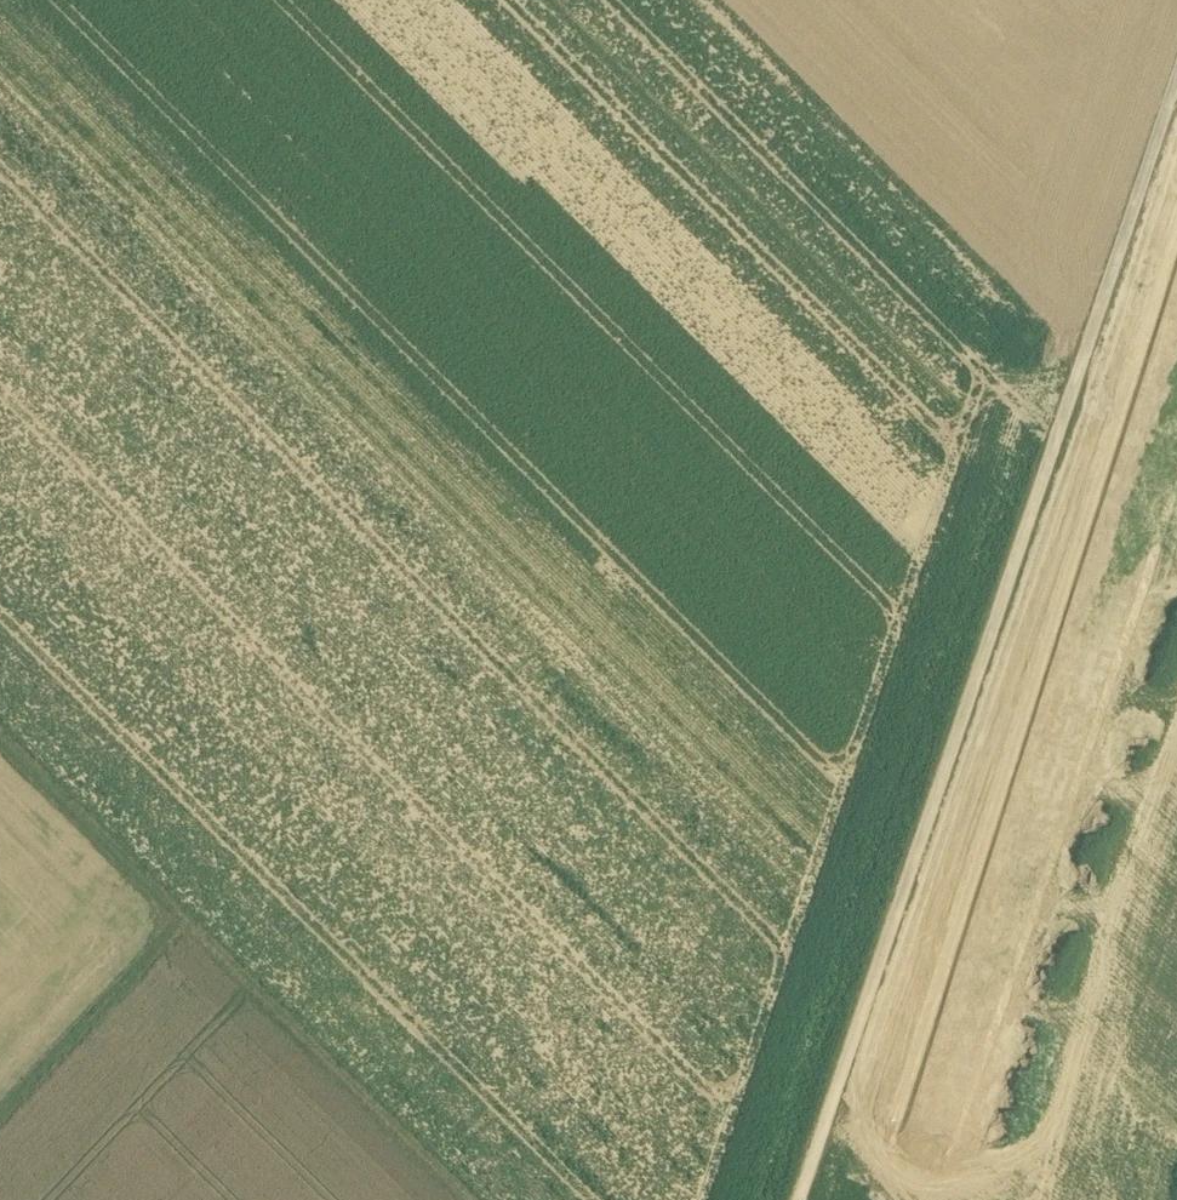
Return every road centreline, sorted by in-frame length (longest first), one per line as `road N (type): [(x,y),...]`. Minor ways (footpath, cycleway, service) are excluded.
road 1 (track): [(1176,78),(801,1199)]
road 2 (track): [(473,1199),(0,733)]
road 3 (track): [(196,926),(0,1141)]

